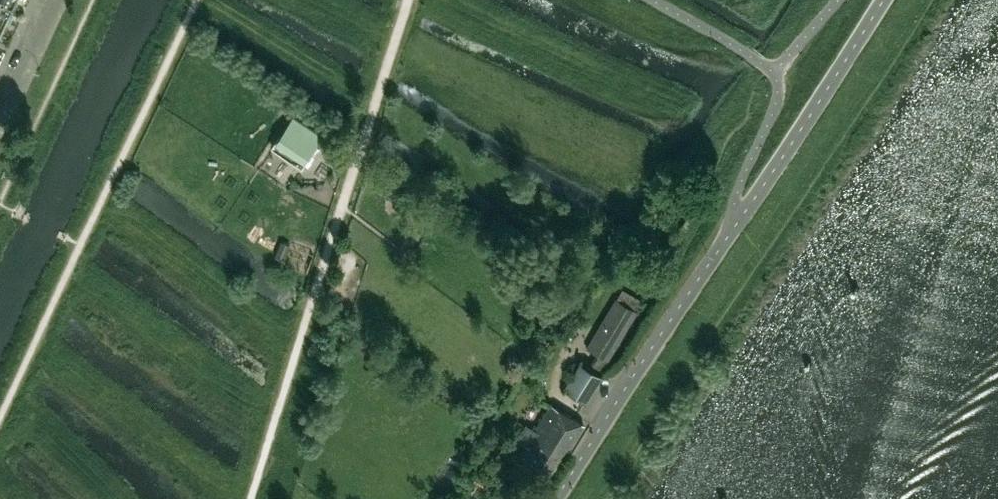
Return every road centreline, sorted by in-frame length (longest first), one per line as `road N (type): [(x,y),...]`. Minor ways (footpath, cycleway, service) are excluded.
road 1 (unclassified): [(549,498),(881,0)]
road 2 (residential): [(0,123),(57,0)]

